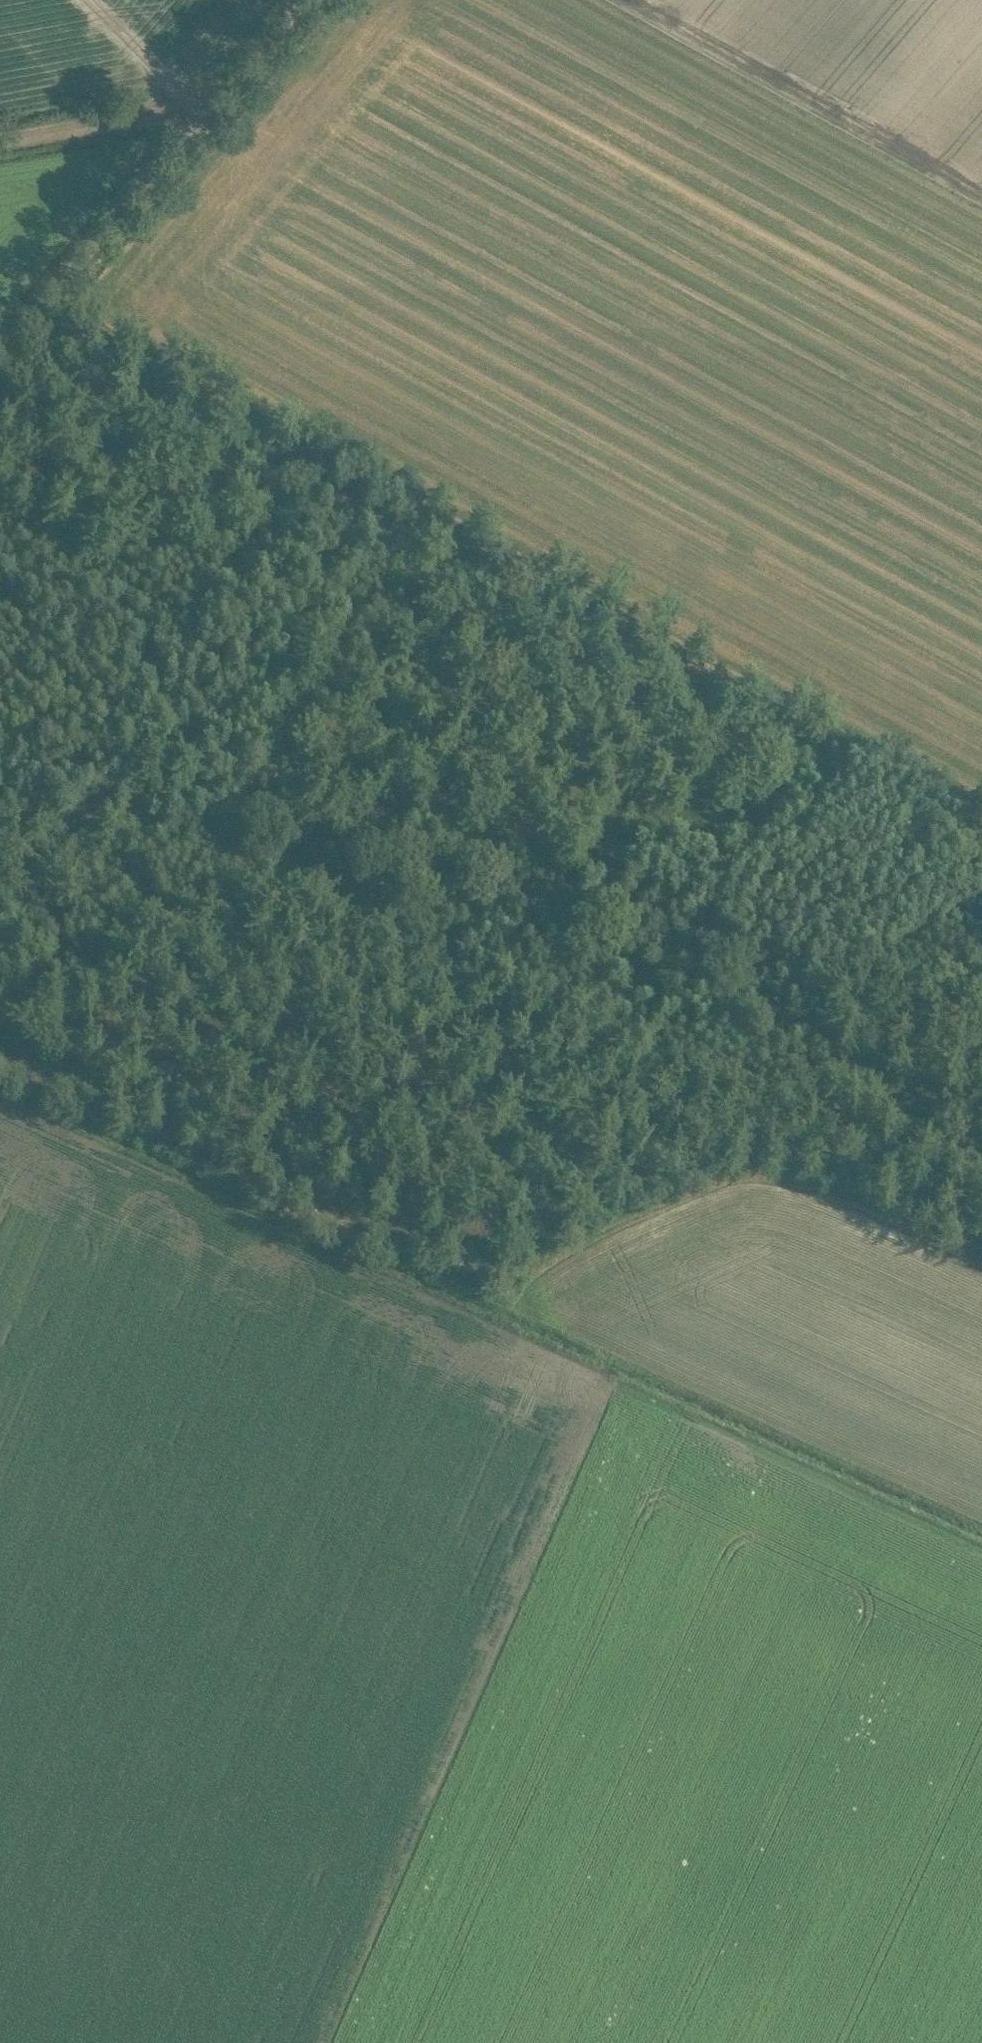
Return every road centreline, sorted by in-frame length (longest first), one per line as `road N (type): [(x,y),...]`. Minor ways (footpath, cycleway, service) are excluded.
road 1 (track): [(0,782),(86,806),(483,863),(573,898),(981,1171)]
road 2 (track): [(0,351),(217,101)]
road 3 (track): [(217,101),(0,143)]
road 4 (track): [(217,101),(304,0)]

